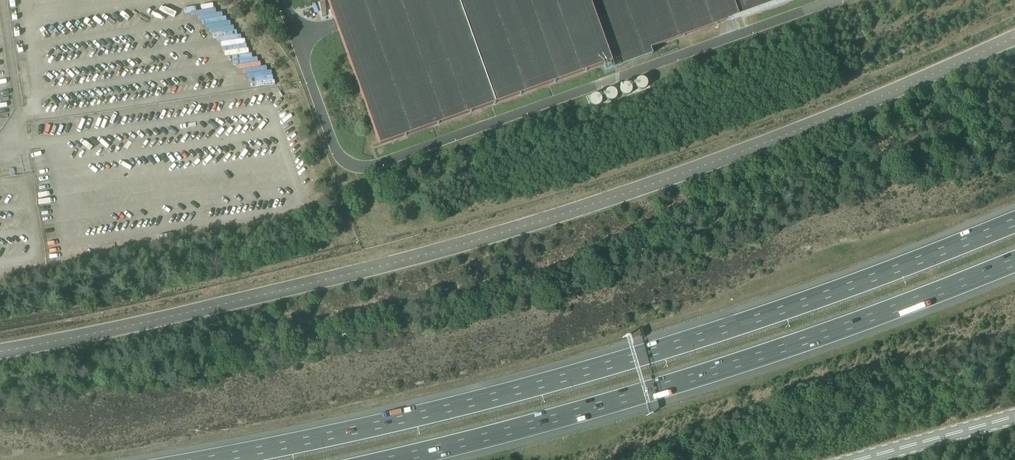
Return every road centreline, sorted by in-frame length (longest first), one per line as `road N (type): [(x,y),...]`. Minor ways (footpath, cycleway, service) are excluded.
road 1 (motorway): [(1014,222),(855,285),(625,360),(402,420),(210,459)]
road 2 (motorway): [(392,459),(727,367),(1014,261)]

